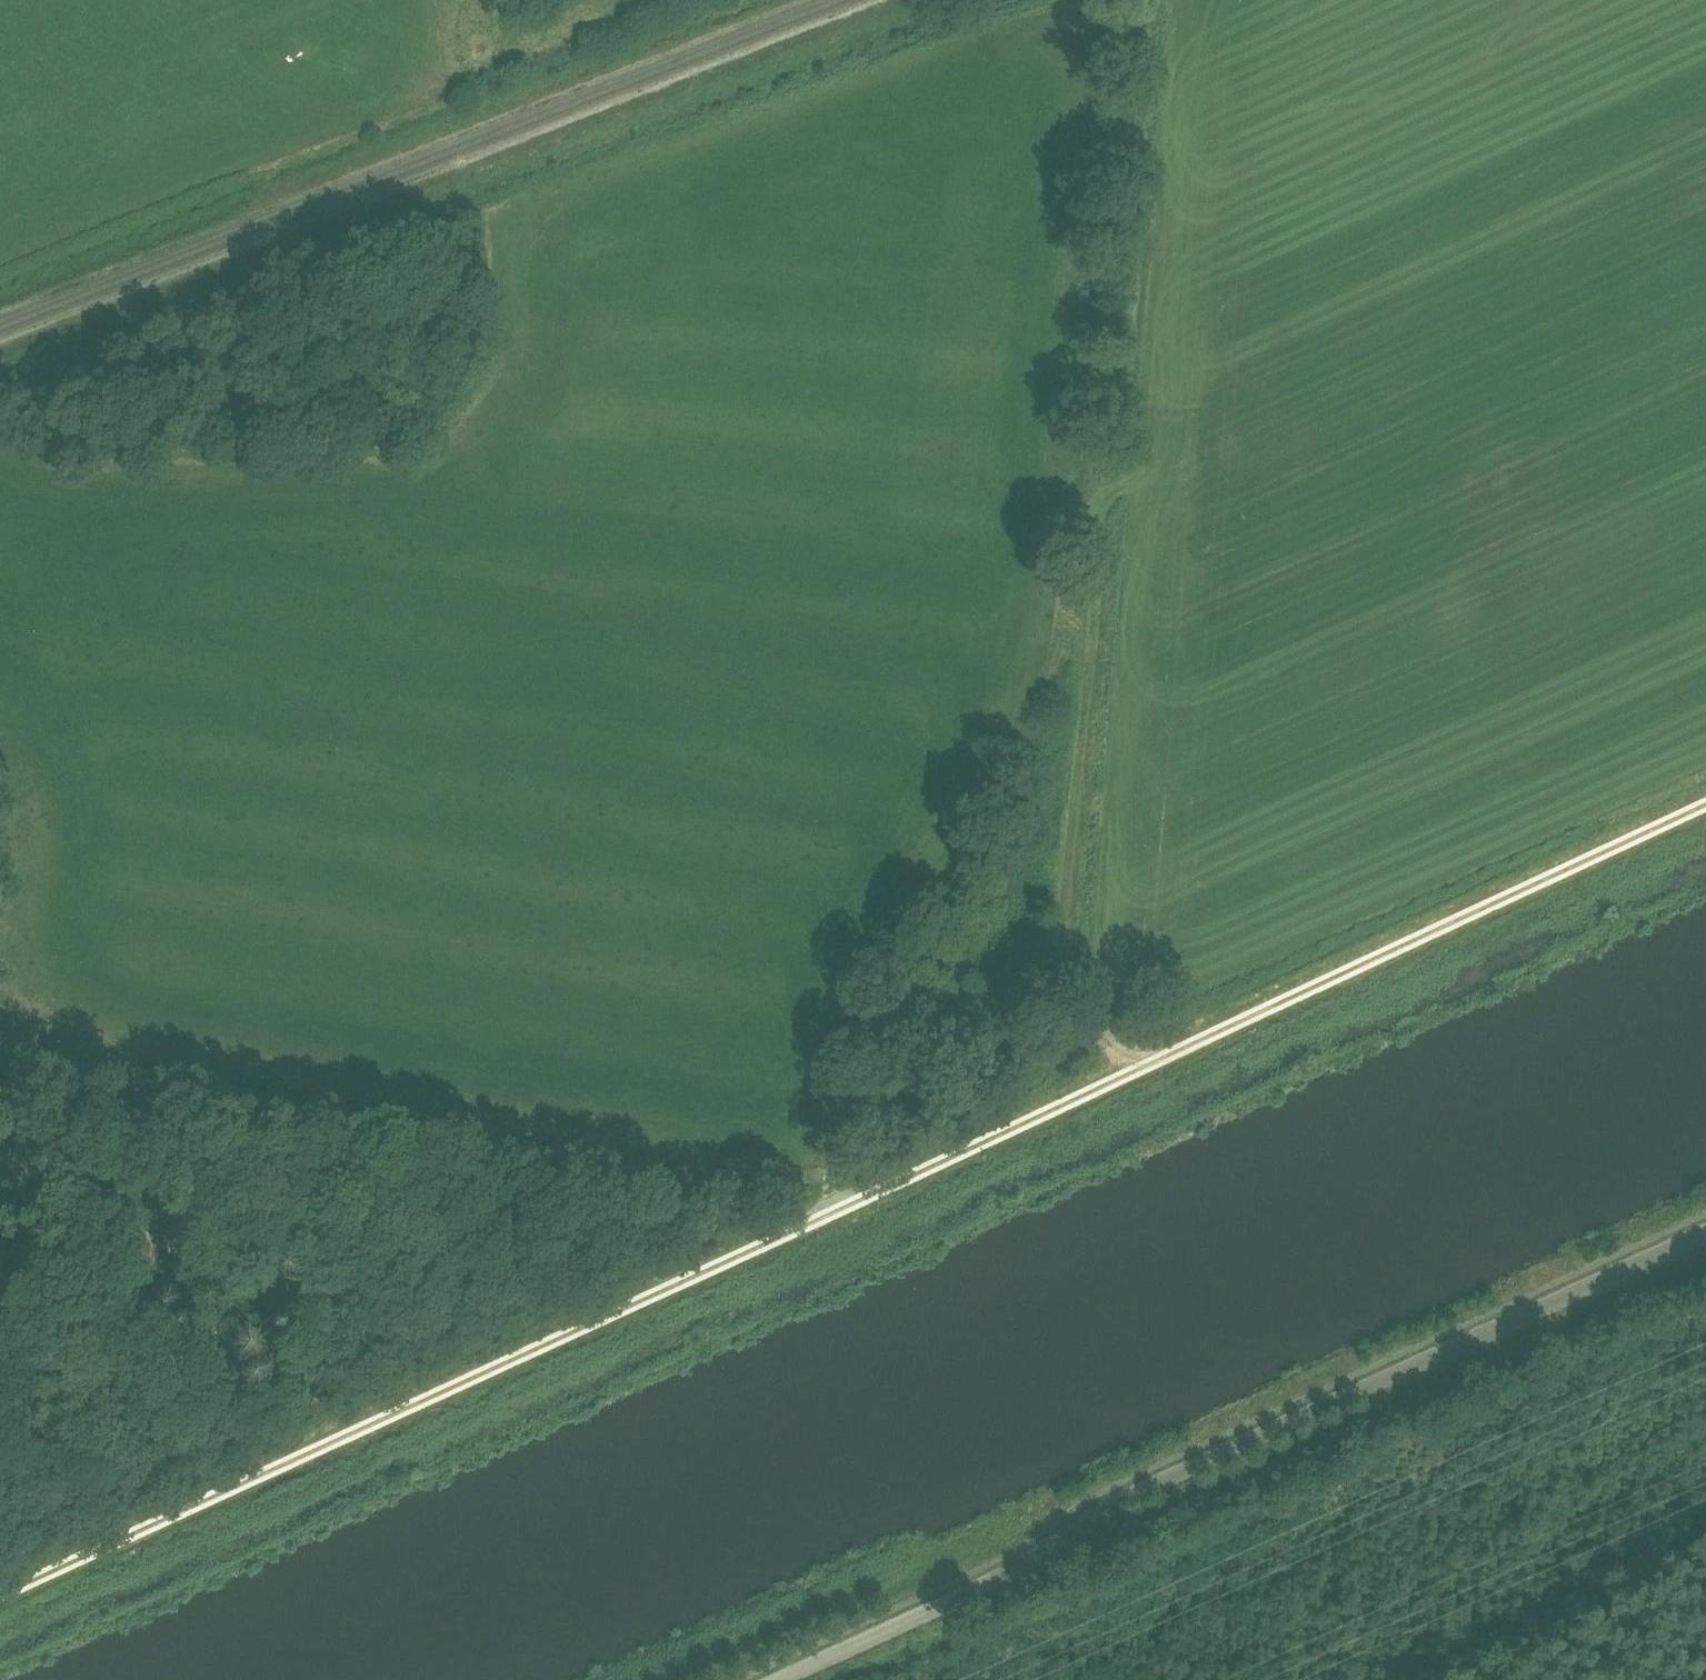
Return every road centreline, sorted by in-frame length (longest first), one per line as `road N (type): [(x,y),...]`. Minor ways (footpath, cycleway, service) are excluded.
road 1 (track): [(0,1591),(1705,806)]
road 2 (unclassified): [(777,1679),(1027,1564),(1151,1486),(1705,1233)]

